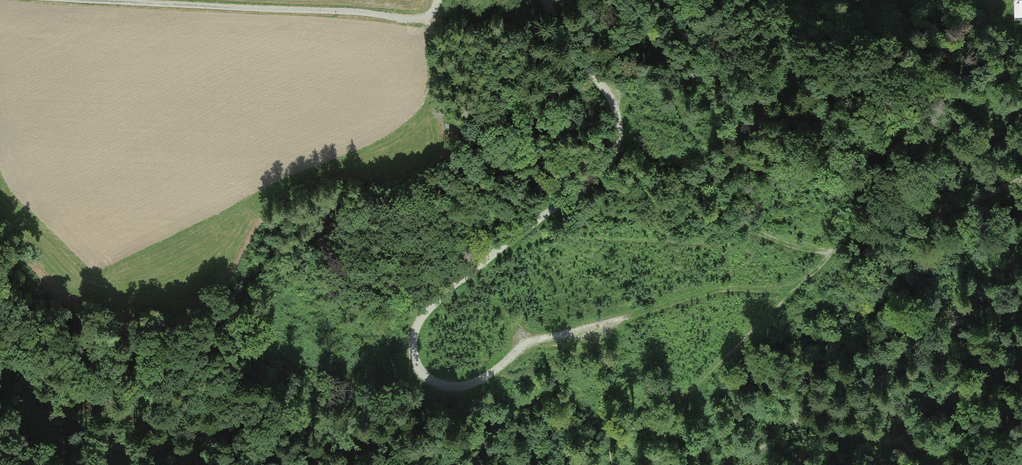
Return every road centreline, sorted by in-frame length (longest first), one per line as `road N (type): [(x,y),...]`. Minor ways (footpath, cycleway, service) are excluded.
road 1 (track): [(547,0),(568,49),(614,104),(616,147),(600,177),(428,312),(413,337),(424,374),(463,386),(537,339),(722,289),(789,292)]
road 2 (track): [(1021,179),(830,253),(757,232),(618,133)]
road 3 (track): [(99,0),(431,17)]
road 4 (track): [(679,397),(830,253)]
road 5 (track): [(431,17),(443,121),(416,184)]

